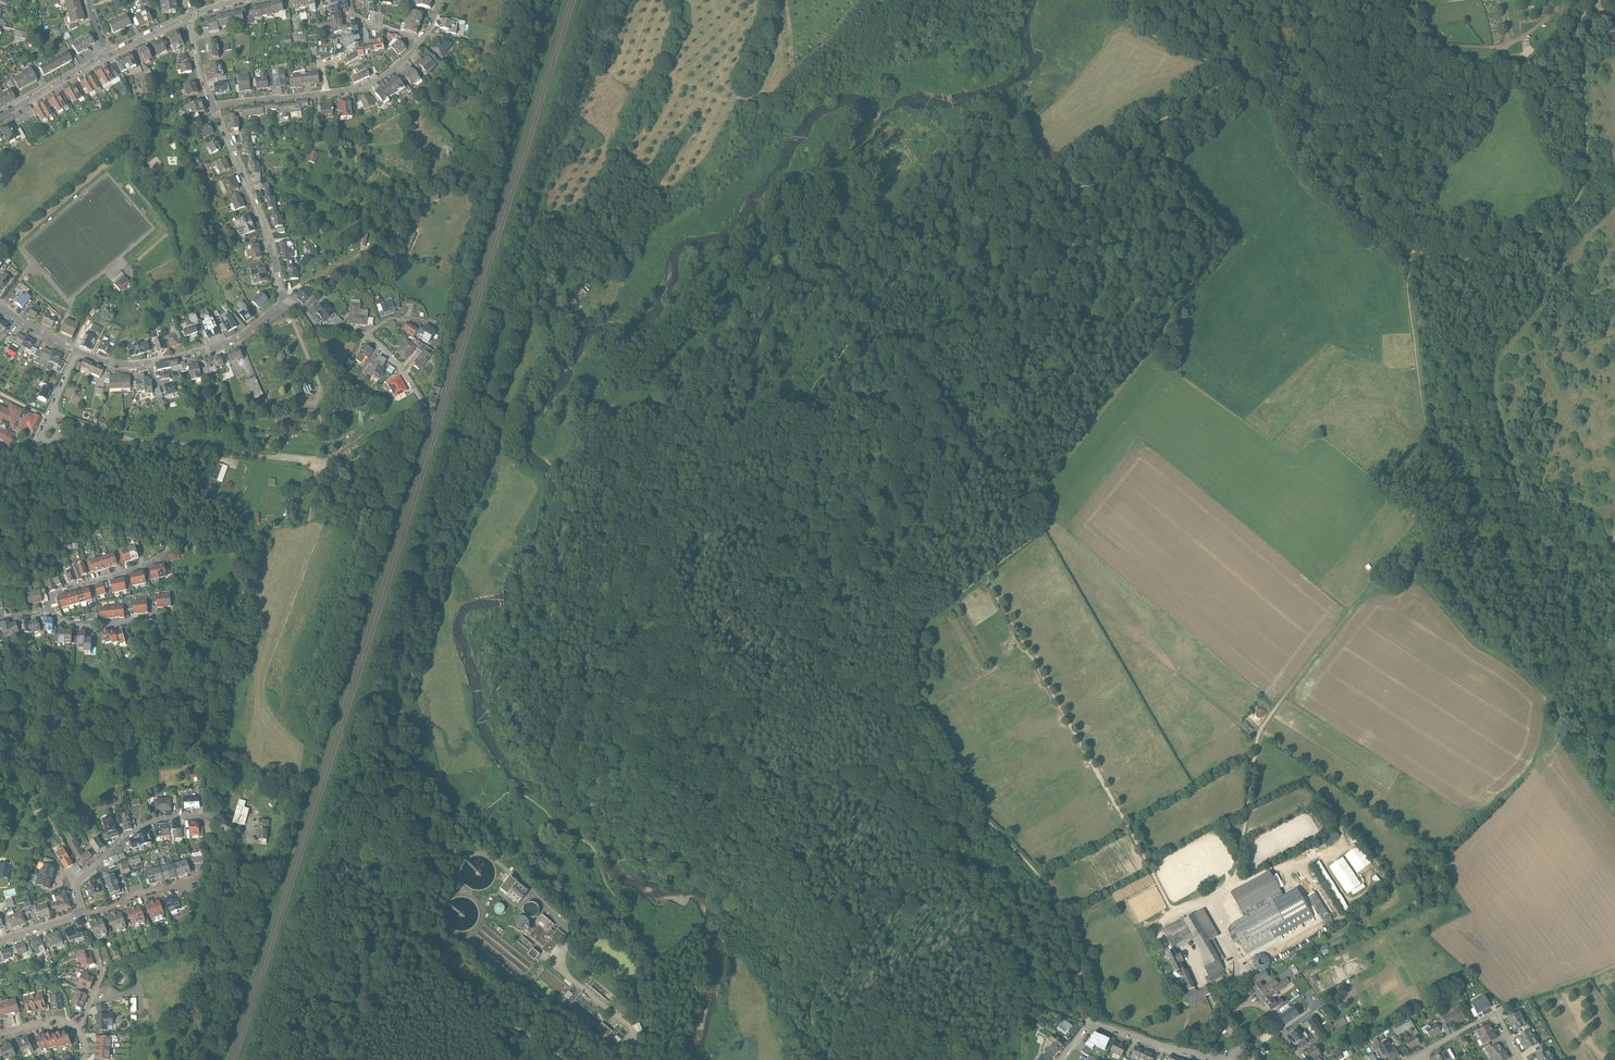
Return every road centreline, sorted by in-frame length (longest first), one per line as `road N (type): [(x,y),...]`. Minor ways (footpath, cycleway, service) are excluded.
road 1 (track): [(1252,80),(1053,266),(1046,286),(1053,317),(1043,335),(1032,341),(988,330),(882,380),(871,413),(887,482),(874,503),(796,509),(776,537),(837,663),(867,683),(917,693),(971,802),(1040,880),(1059,918),(1089,1023),(1042,1004),(1028,918),(1012,887),(935,849),(878,797),(852,786),(790,782),(730,750),(657,746),(632,687),(623,620)]
road 2 (track): [(657,532),(688,435),(718,411),(769,336),(806,306),(860,270),(941,240),(992,254),(1061,184),(1117,165),(1150,126),(1184,104),(1252,80)]
road 3 (track): [(449,816),(397,752),(396,714),(523,308)]
road 4 (track): [(1414,577),(1394,593),(1366,593),(1278,704),(1256,743),(1234,880),(1173,913)]
road 5 (track): [(1413,247),(1478,259),(1542,239),(1561,223),(1584,175),(1577,22),(1596,0)]
road 6 (track): [(571,1059),(480,999),(428,939),(420,906),(449,863),(449,816)]
road 7 (track): [(1413,247),(1408,287),(1421,400),(1444,505),(1433,540)]
road 8 (track): [(599,0),(528,182),(522,276)]
road 9 (track): [(1252,80),(1271,90),(1358,213),(1413,247)]
road 10 (residential): [(421,37),(360,82),(212,103)]
road 11 (residential): [(284,298),(239,332),(201,348),(119,361),(79,346)]
road 12 (residential): [(284,298),(266,227),(212,103)]
road 13 (track): [(455,167),(431,179),(405,177),(364,154),(346,133),(313,135),(315,90)]
road 14 (residential): [(81,912),(74,884),(117,837),(152,818),(212,811)]
road 15 (track): [(1107,0),(1170,43),(1234,71)]
road 16 (residential): [(1303,1059),(1259,1006),(1239,1007),(1228,1019),(1243,1050)]
road 17 (residential): [(49,605),(60,588),(164,548)]
road 18 (residential): [(1089,1023),(1215,1059)]
road 19 (residential): [(0,116),(109,53)]
road 20 (track): [(1503,1008),(1614,966)]

